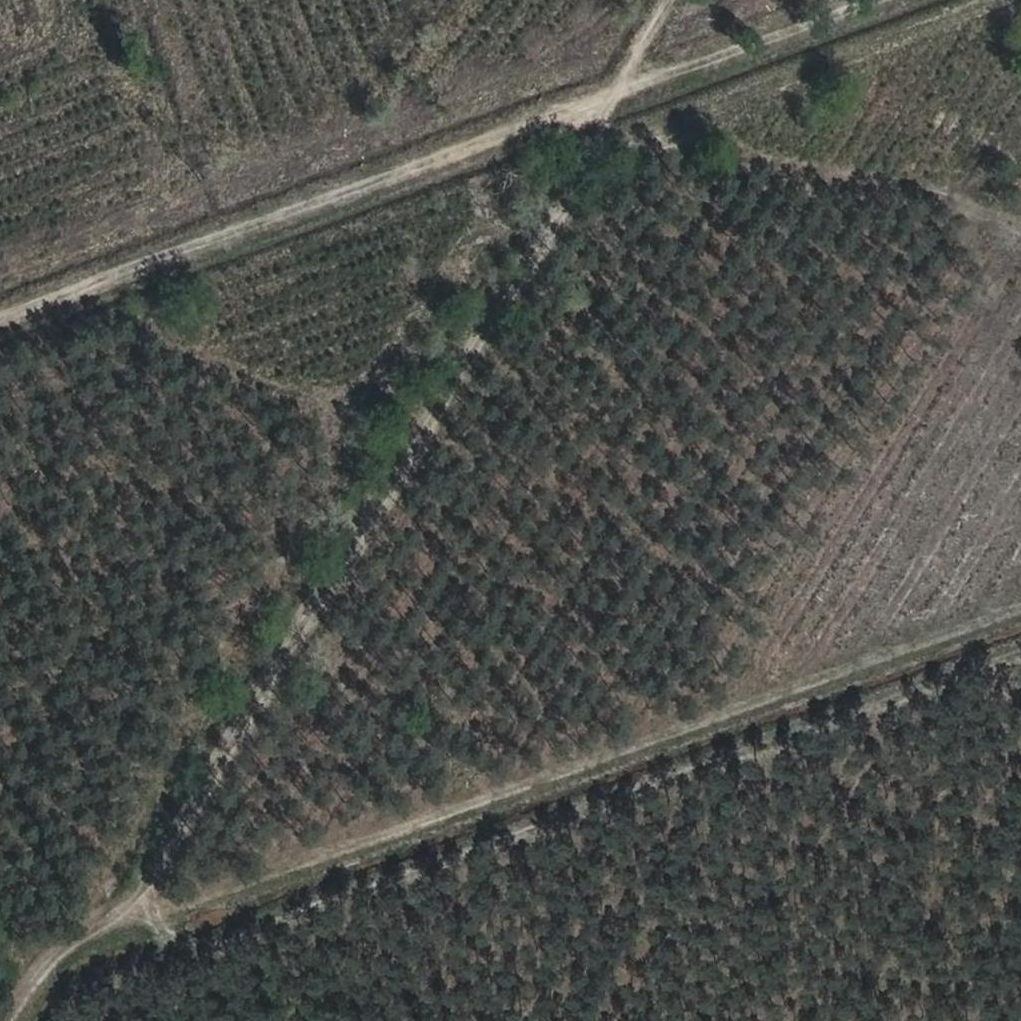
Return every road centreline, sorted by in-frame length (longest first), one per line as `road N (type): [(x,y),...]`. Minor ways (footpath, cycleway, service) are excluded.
road 1 (track): [(173,955),(144,891),(598,141),(989,0)]
road 2 (track): [(1020,604),(102,932),(53,956),(8,1020)]
road 3 (track): [(1020,657),(74,989),(56,1020)]
road 4 (track): [(0,315),(871,0)]
road 5 (track): [(598,141),(599,119),(669,0)]

